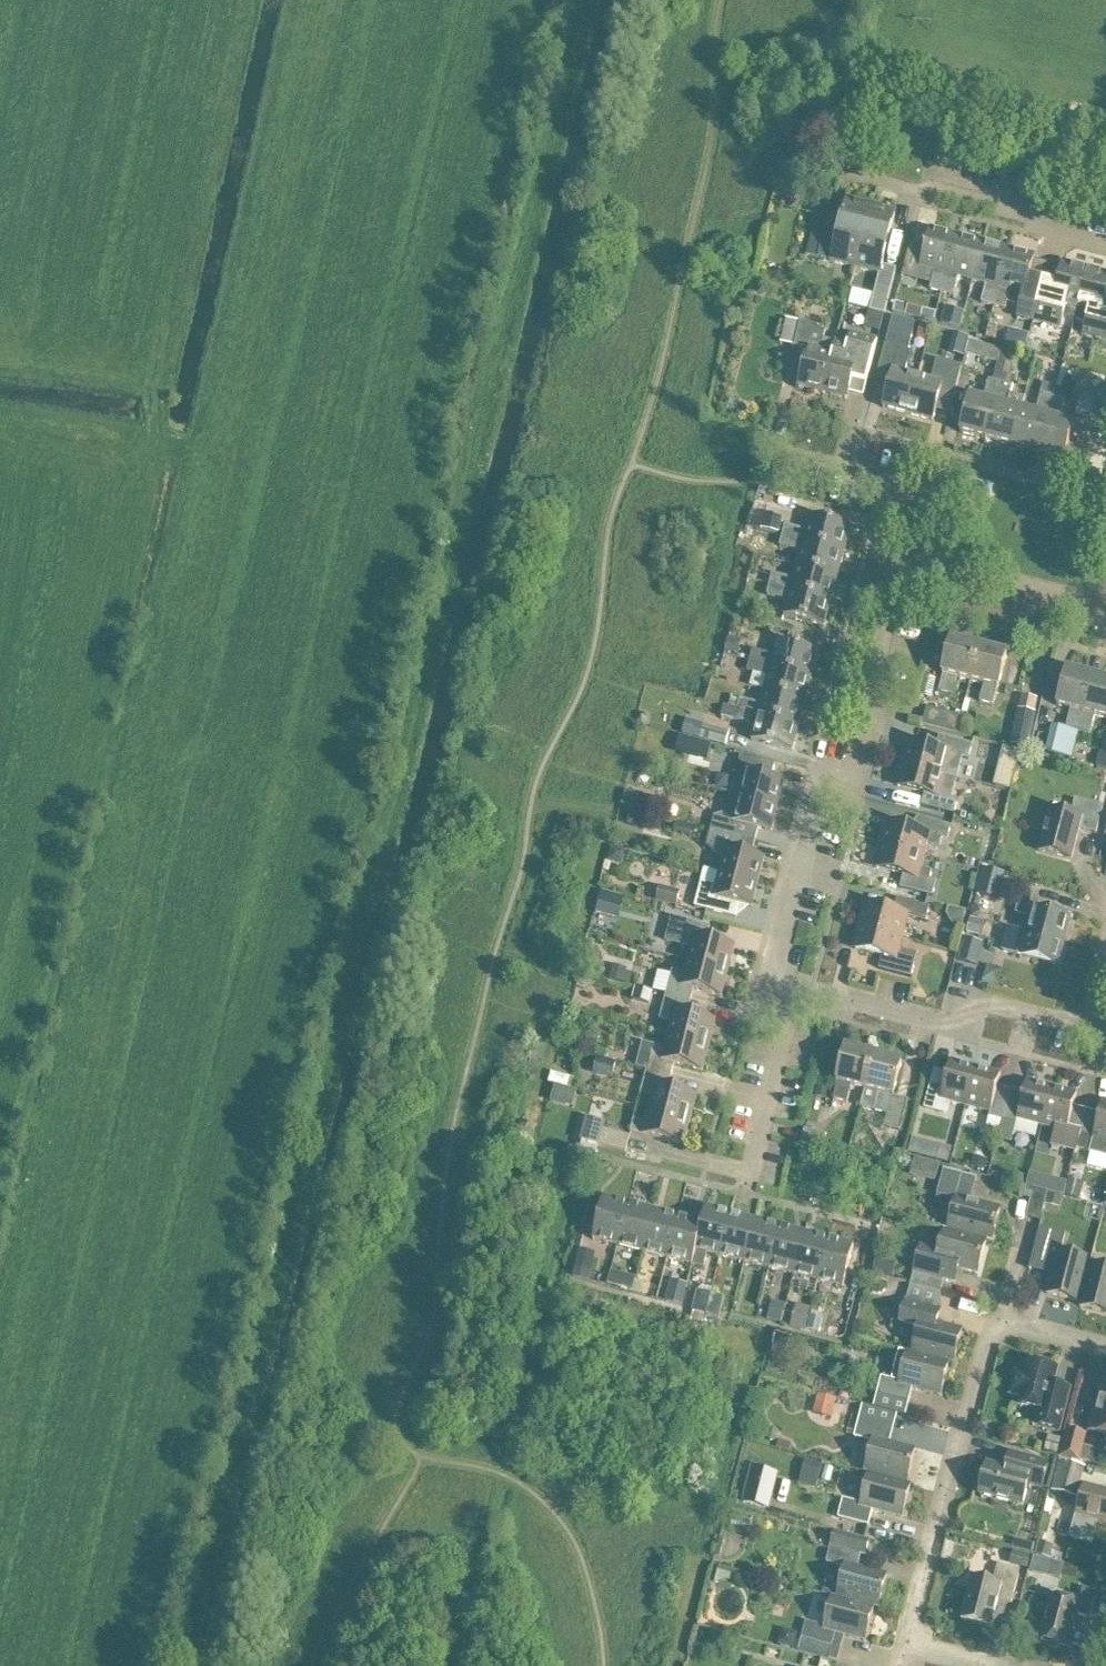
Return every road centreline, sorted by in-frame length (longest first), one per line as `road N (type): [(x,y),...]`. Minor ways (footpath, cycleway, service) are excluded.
road 1 (residential): [(794,1002),(775,962),(820,795),(858,767),(901,580),(914,565)]
road 2 (residential): [(907,1649),(988,1349),(1000,1330),(1105,1350)]
road 3 (residential): [(1089,1027),(995,1008),(937,1027),(815,999),(794,1002)]
road 4 (residential): [(1105,251),(1090,235),(847,176)]
road 5 (residential): [(746,1195),(794,1002)]
road 6 (residential): [(914,565),(936,563),(1105,605)]
road 7 (residential): [(914,565),(888,490),(786,463)]

